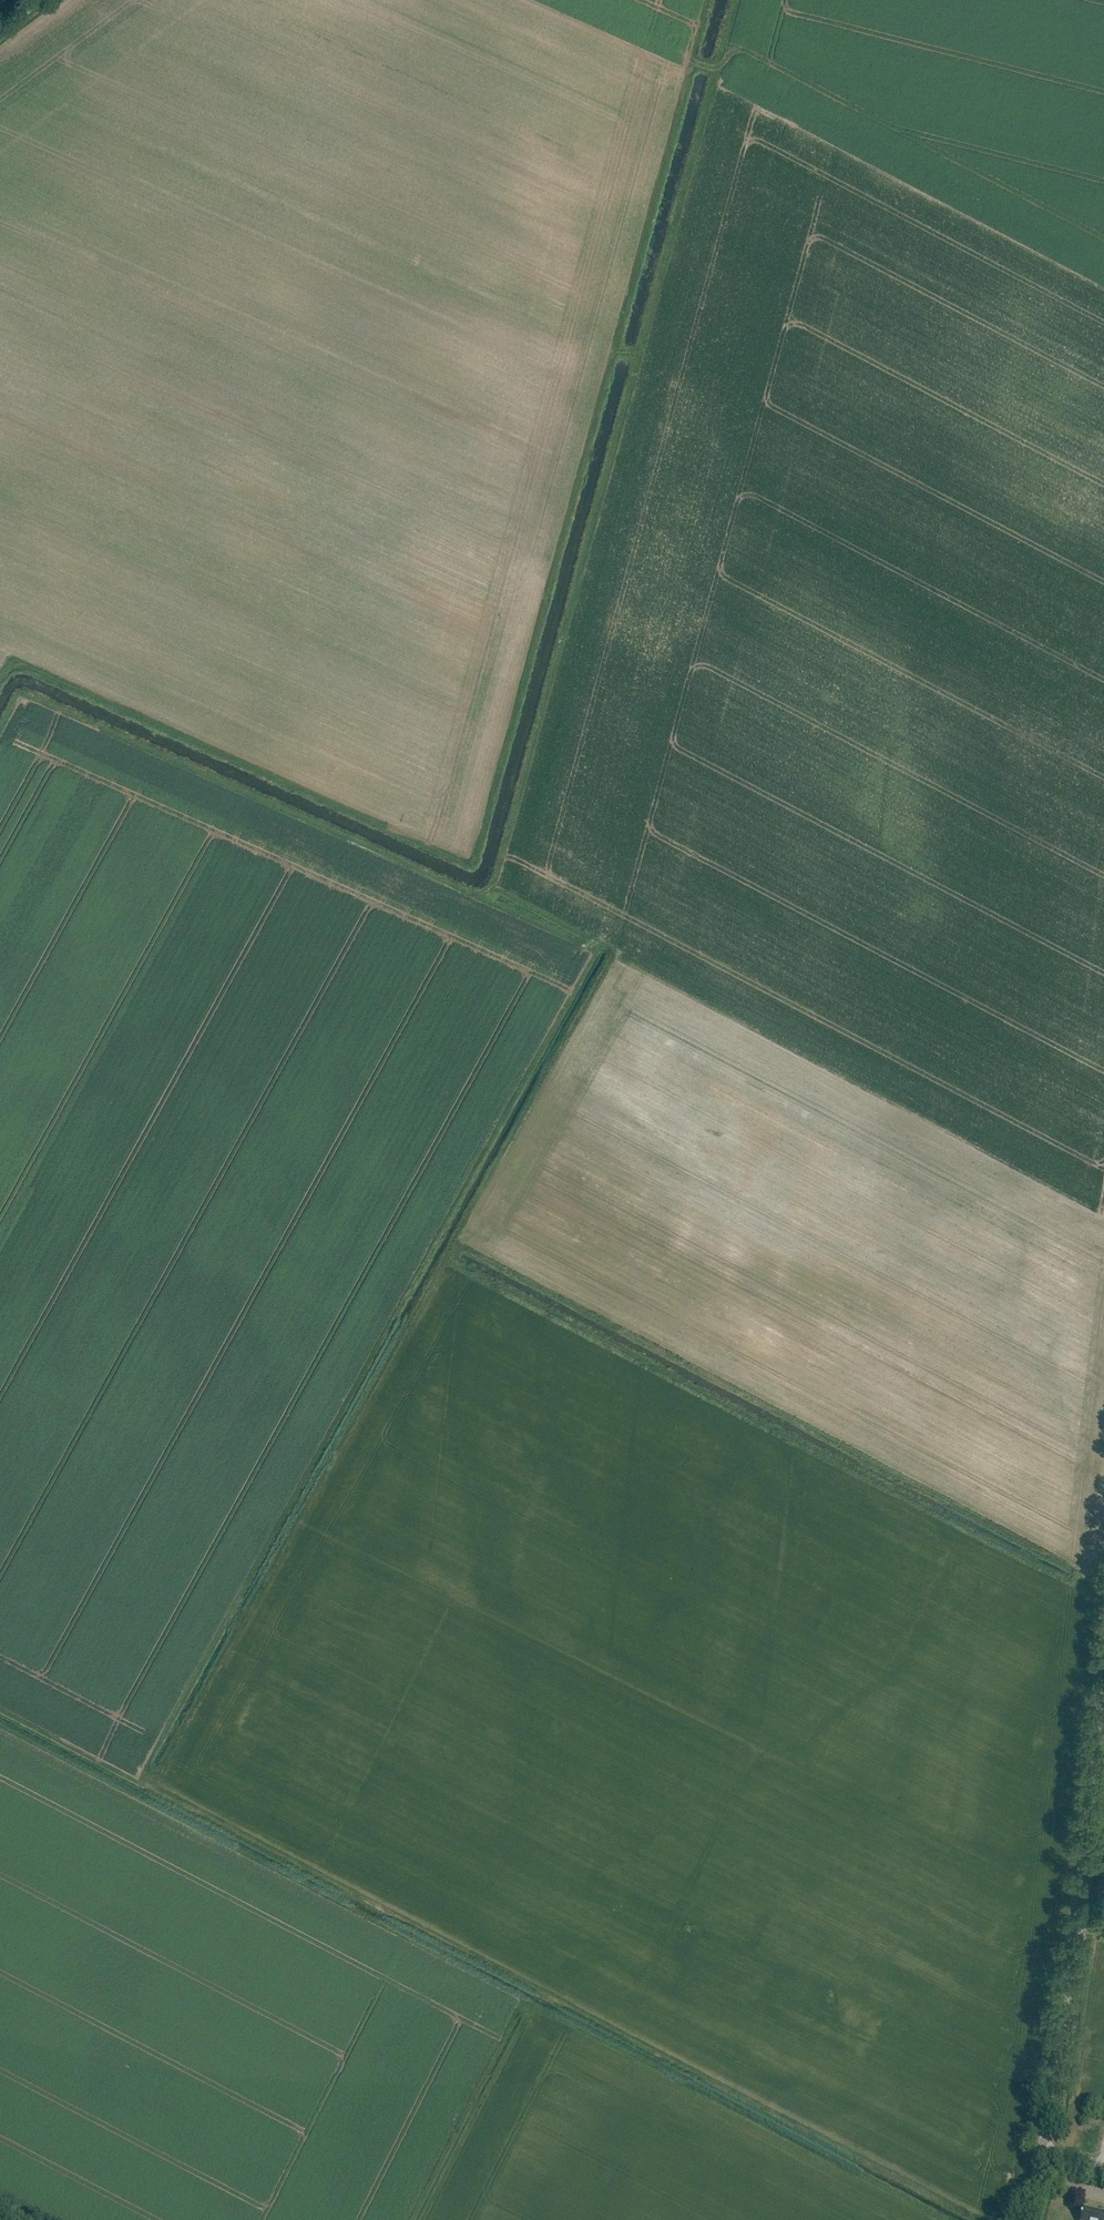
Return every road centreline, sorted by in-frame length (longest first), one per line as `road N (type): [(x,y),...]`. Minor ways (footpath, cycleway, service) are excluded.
road 1 (unclassified): [(1025,2219),(1058,2053),(1103,1676)]

